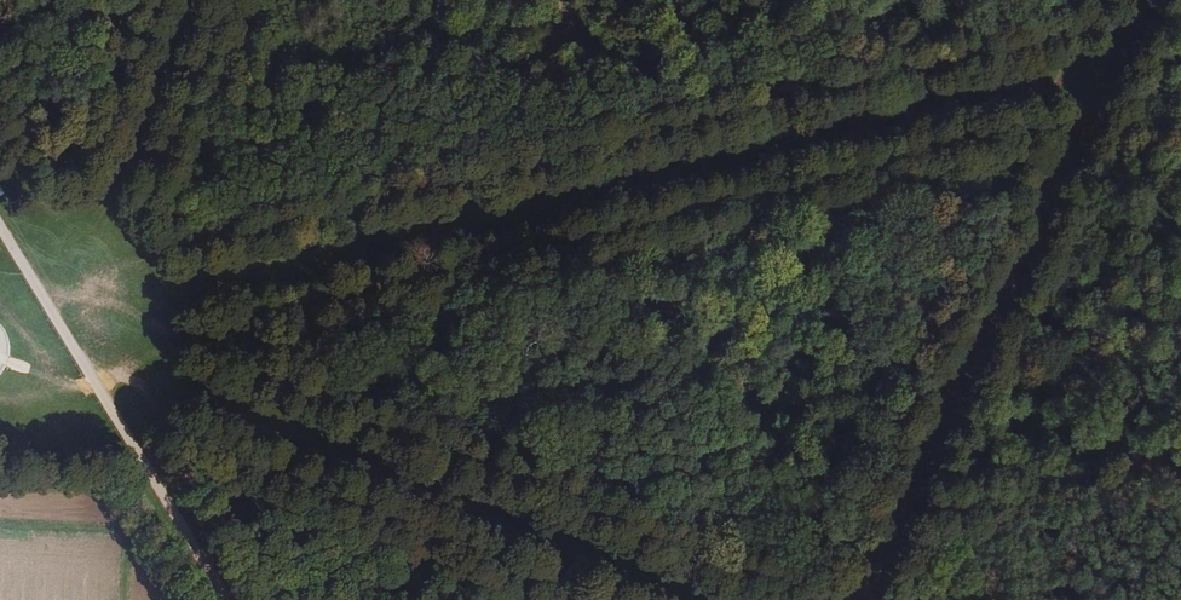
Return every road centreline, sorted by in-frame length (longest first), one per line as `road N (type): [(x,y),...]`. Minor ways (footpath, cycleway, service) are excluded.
road 1 (track): [(1095,71),(141,299),(71,347)]
road 2 (track): [(699,599),(0,318)]
road 3 (track): [(1131,0),(852,599)]
road 4 (track): [(0,229),(224,599)]
road 5 (track): [(184,0),(96,213),(71,347)]
road 6 (track): [(888,520),(1180,467)]

